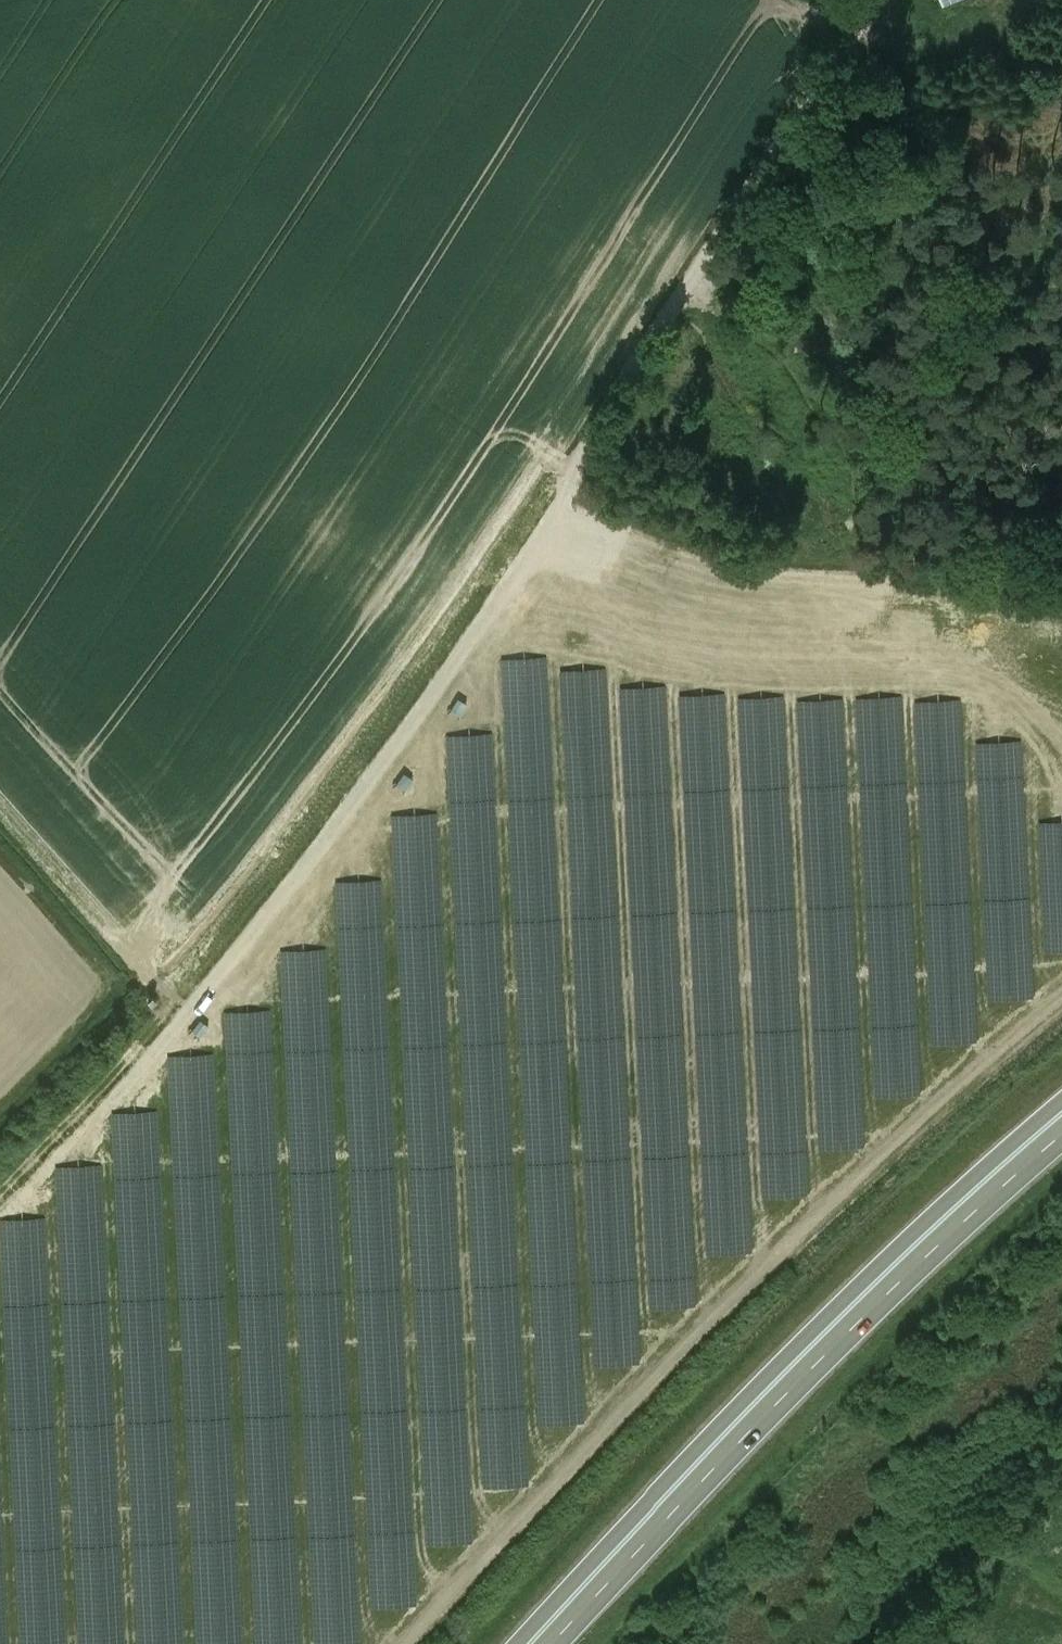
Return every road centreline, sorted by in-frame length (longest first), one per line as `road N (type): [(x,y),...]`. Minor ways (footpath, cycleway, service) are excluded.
road 1 (trunk): [(1061,1114),(911,1243),(703,1449),(524,1643)]
road 2 (trunk): [(564,1643),(927,1263),(1061,1146)]

